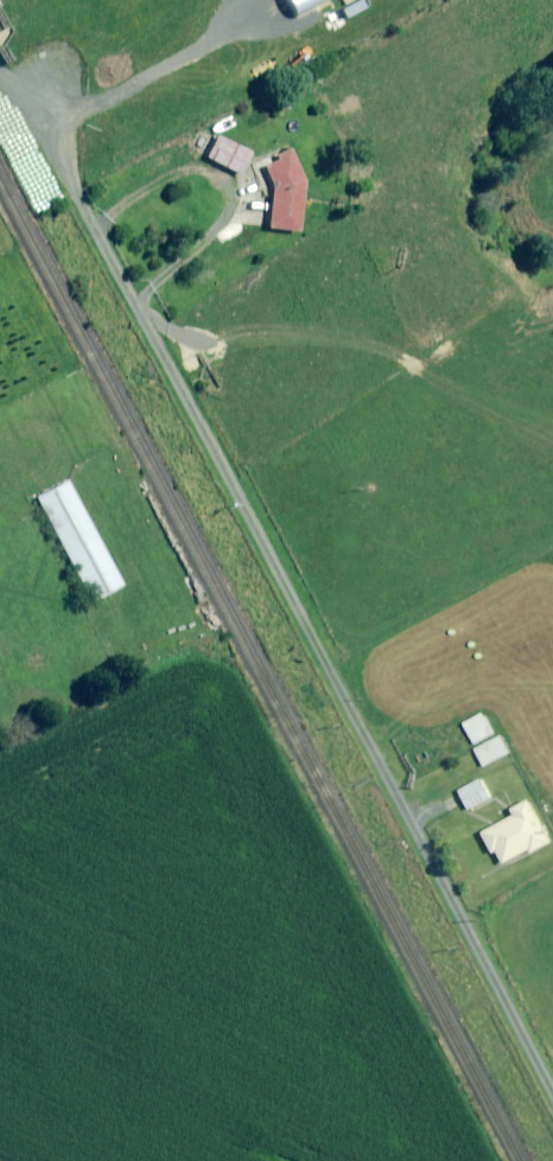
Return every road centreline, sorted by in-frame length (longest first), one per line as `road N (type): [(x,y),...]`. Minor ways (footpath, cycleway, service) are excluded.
road 1 (track): [(552,1107),(98,243)]

